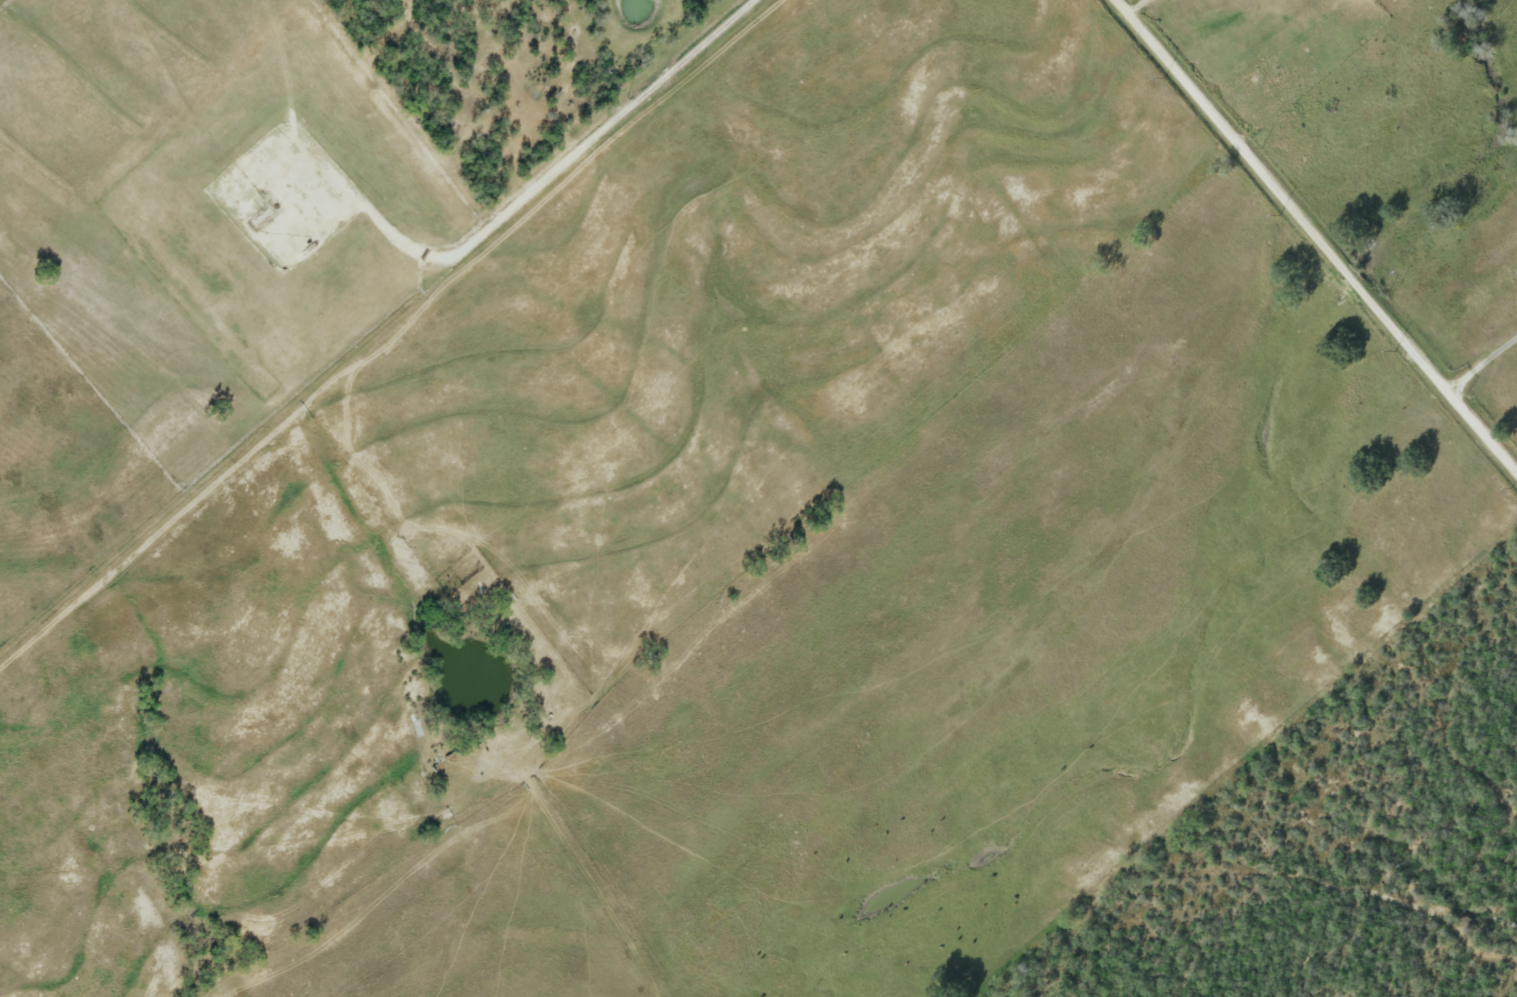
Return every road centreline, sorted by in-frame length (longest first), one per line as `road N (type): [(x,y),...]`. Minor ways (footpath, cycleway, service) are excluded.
road 1 (residential): [(1516,473),(1116,0)]

